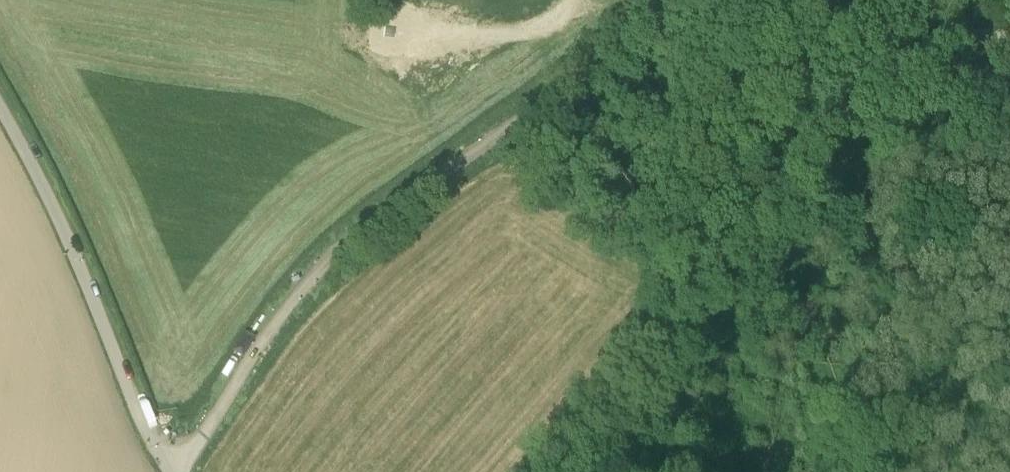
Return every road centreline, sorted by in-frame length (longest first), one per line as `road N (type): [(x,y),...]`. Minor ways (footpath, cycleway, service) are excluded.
road 1 (unclassified): [(704,0),(525,116),(341,251),(261,342),(199,441),(167,468)]
road 2 (unclassified): [(167,468),(62,227),(0,108)]
road 3 (track): [(579,0),(559,24),(533,31),(390,21)]

